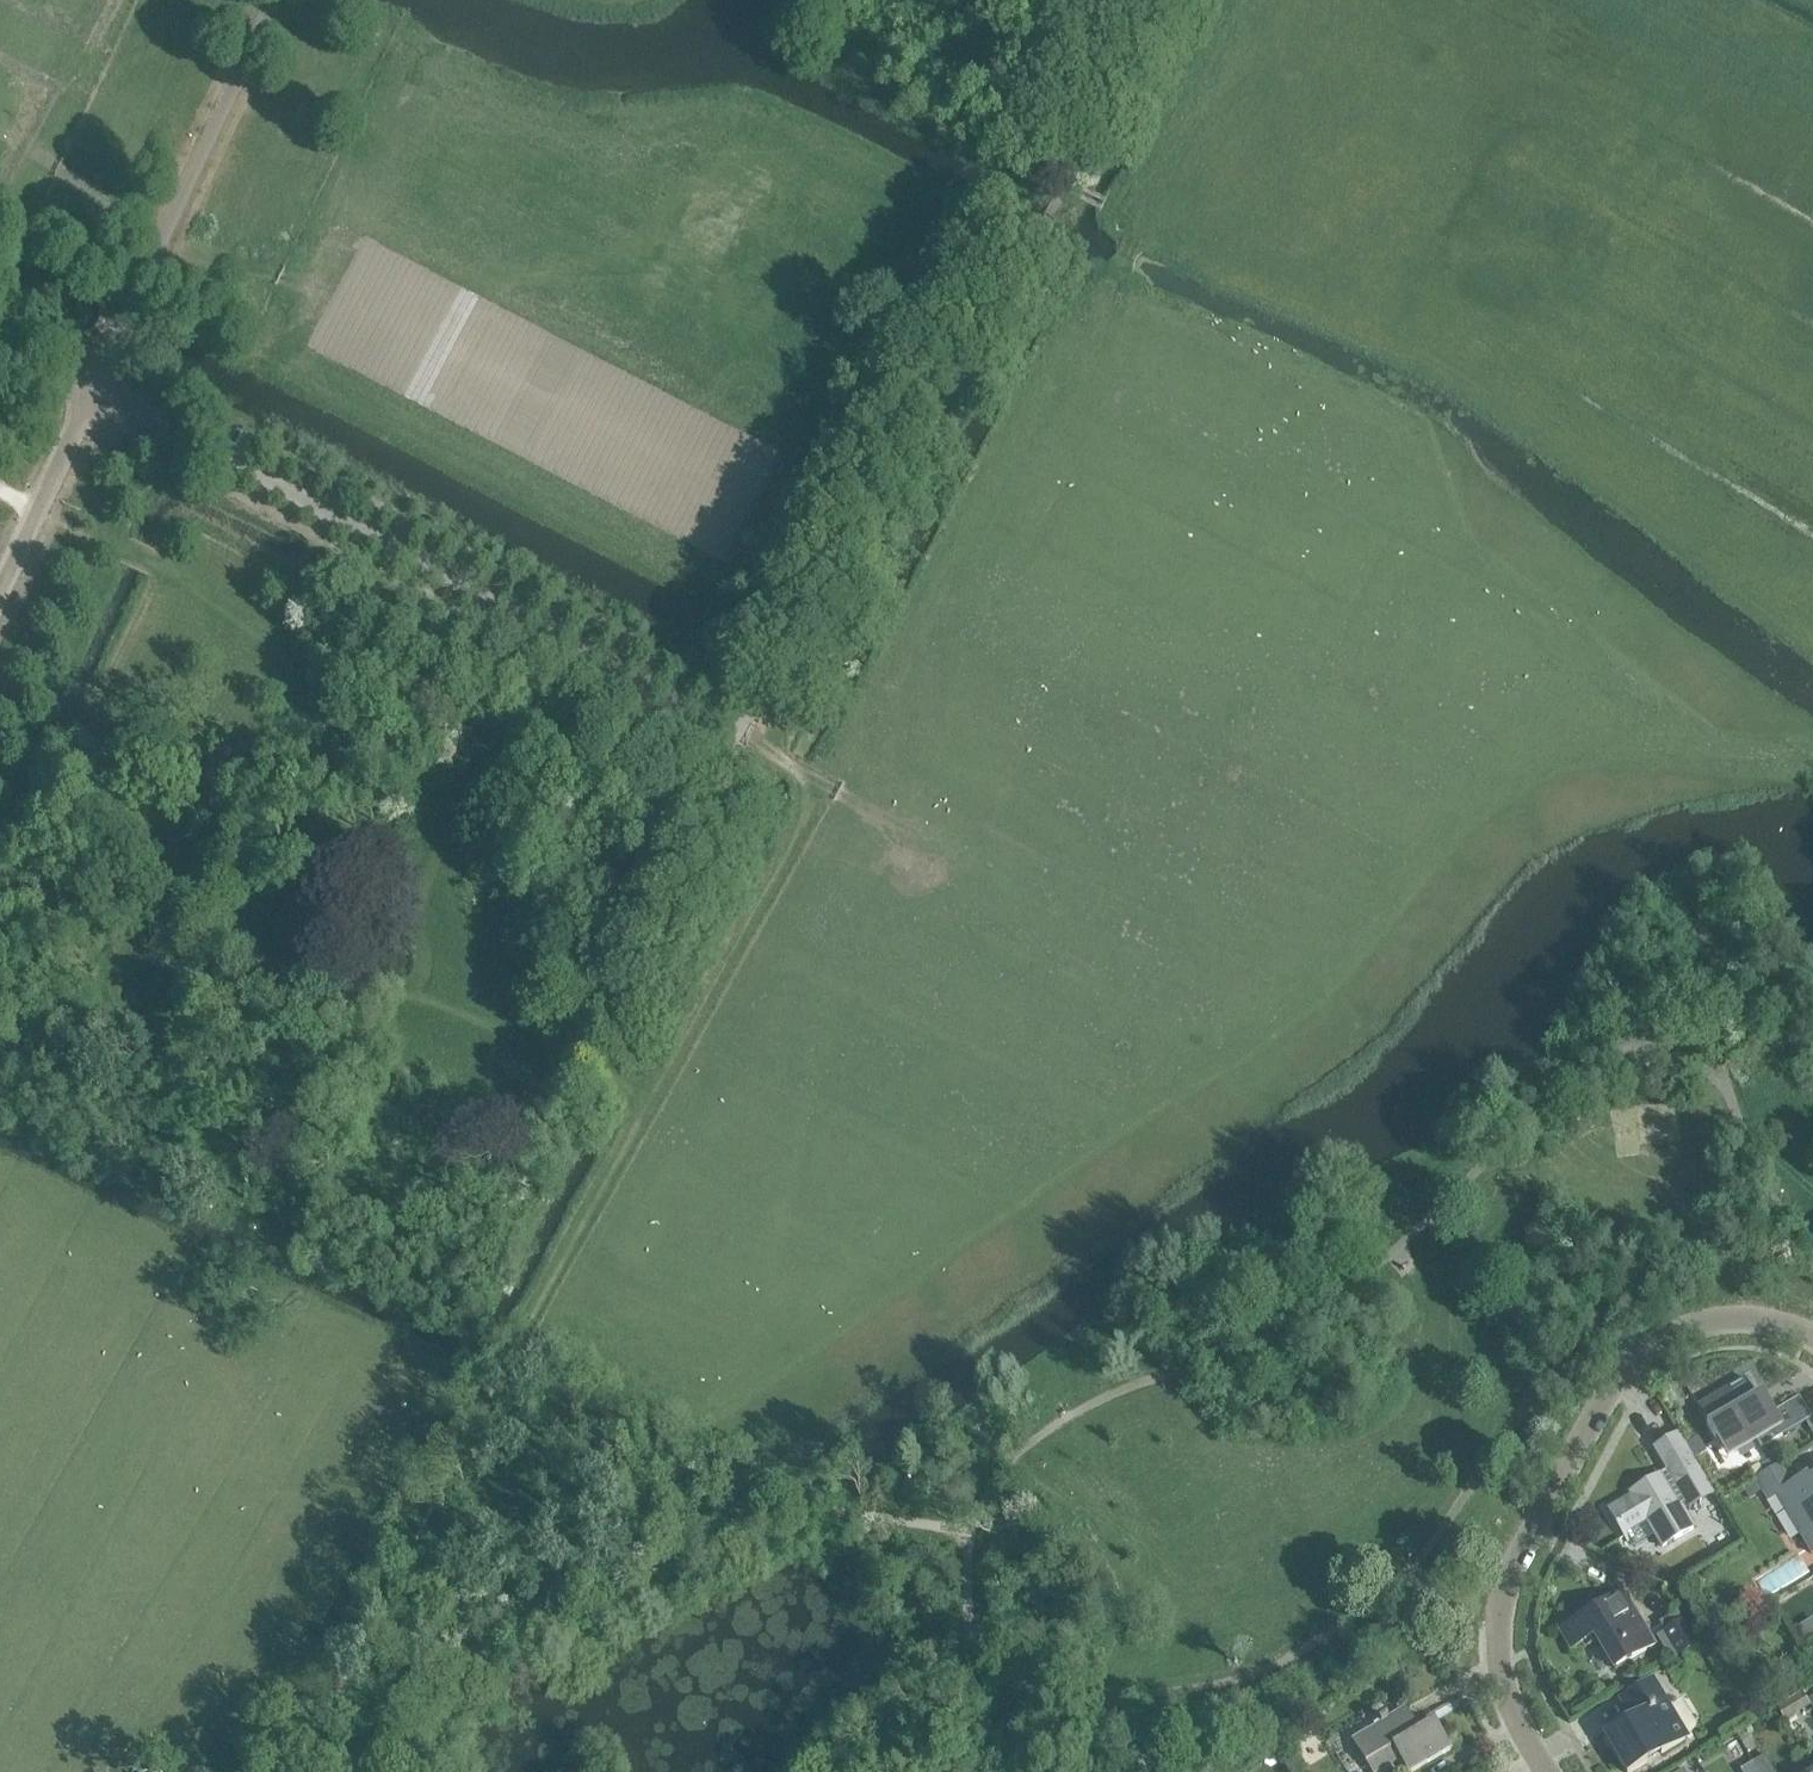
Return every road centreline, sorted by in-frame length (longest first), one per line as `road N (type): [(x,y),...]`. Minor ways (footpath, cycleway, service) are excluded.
road 1 (residential): [(1546,1771),(1514,1716),(1500,1671),(1505,1585),(1611,1379),(1666,1335),(1702,1322),(1735,1316),(1812,1334)]

